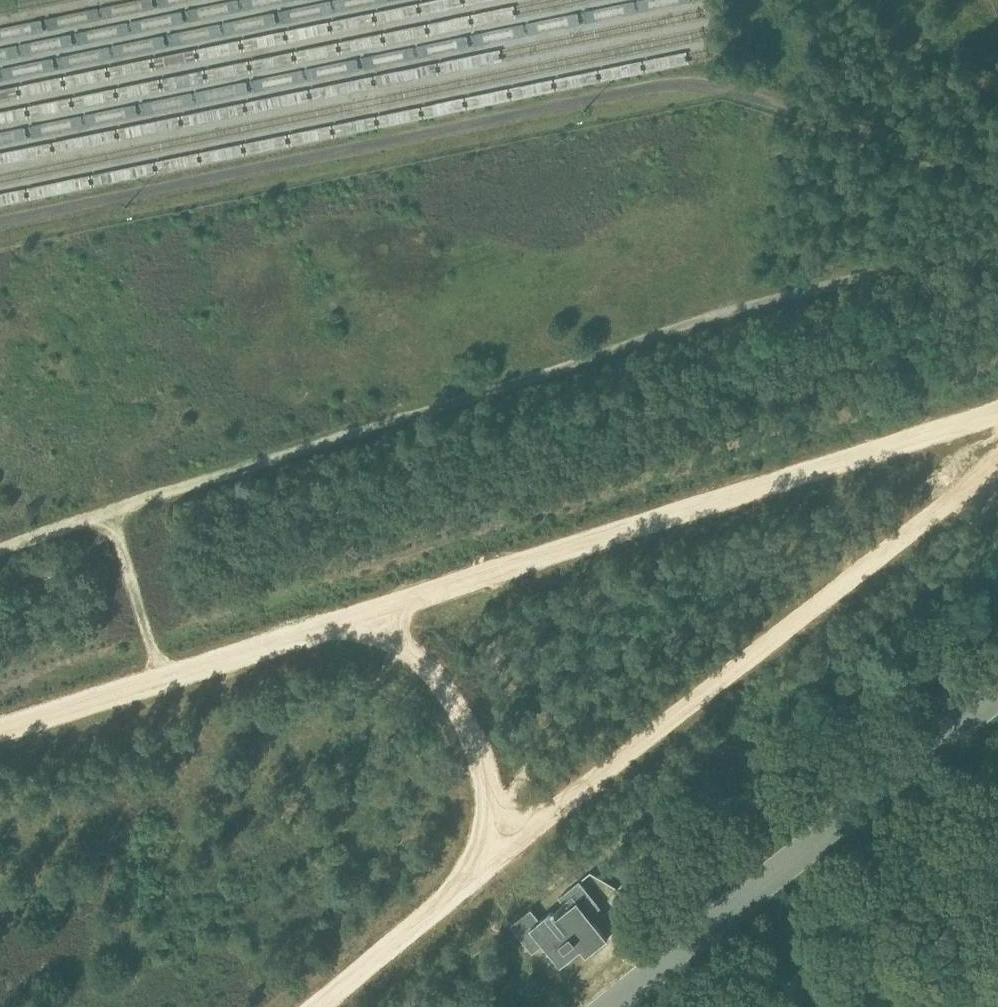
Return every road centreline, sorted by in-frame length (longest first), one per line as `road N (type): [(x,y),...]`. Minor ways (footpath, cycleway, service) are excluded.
road 1 (track): [(997,243),(596,340),(207,486),(0,545)]
road 2 (track): [(997,458),(314,1006)]
road 3 (track): [(382,610),(997,418)]
road 4 (track): [(0,732),(382,610)]
road 5 (track): [(382,610),(477,741),(496,858)]

